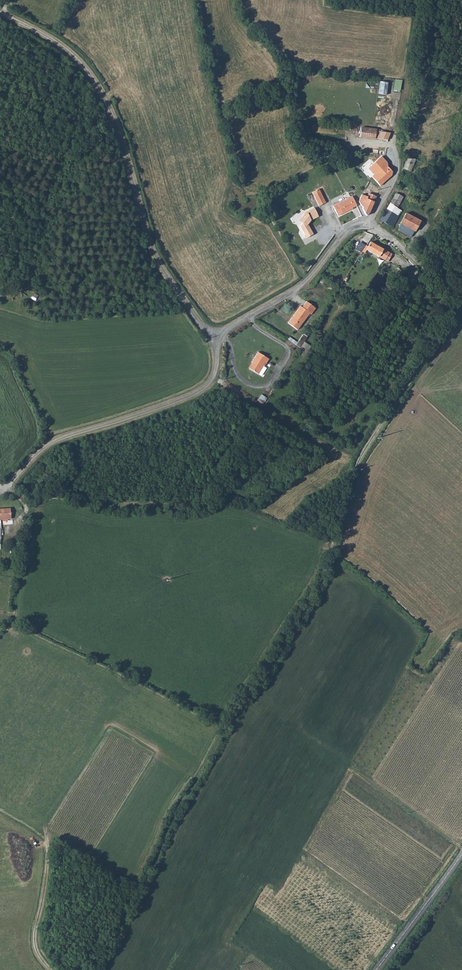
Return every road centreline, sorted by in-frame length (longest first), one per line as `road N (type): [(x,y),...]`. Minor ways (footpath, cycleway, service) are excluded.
road 1 (track): [(461,310),(357,463),(334,556),(222,726),(94,969)]
road 2 (track): [(49,969),(33,943),(48,817),(127,687),(14,629),(33,527),(27,506),(0,487)]
road 3 (unclassified): [(214,337),(159,263),(101,93),(58,45),(0,14)]
road 4 (unclassified): [(0,495),(56,440),(199,392),(218,364),(214,337)]
road 5 (unclassified): [(369,228),(350,229),(303,287),(214,337)]
road 6 (tertiary): [(376,969),(461,853)]
road 7 (unclassified): [(369,228),(398,166),(395,139),(405,105)]

